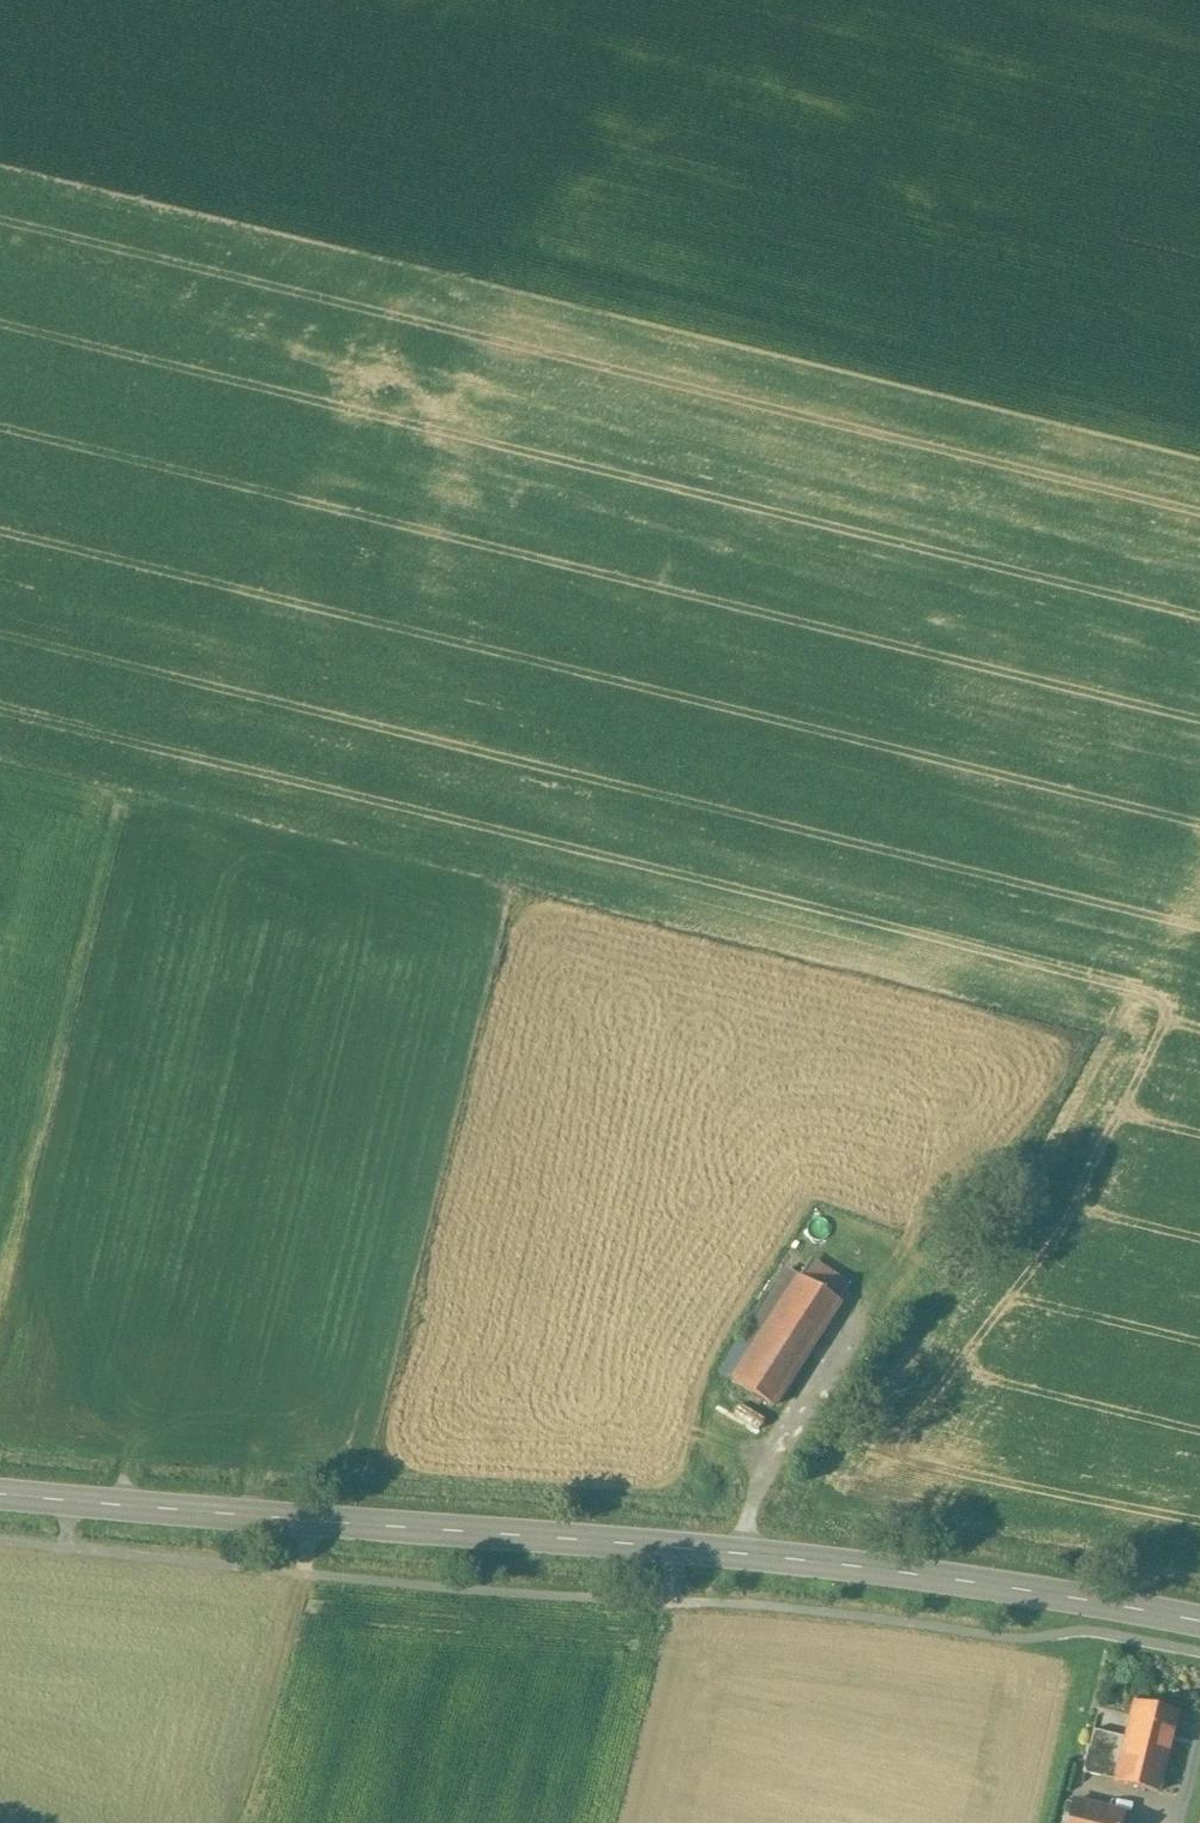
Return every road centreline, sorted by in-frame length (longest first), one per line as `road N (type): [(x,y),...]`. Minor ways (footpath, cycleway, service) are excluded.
road 1 (secondary): [(1199,1623),(737,1555),(0,1495)]

